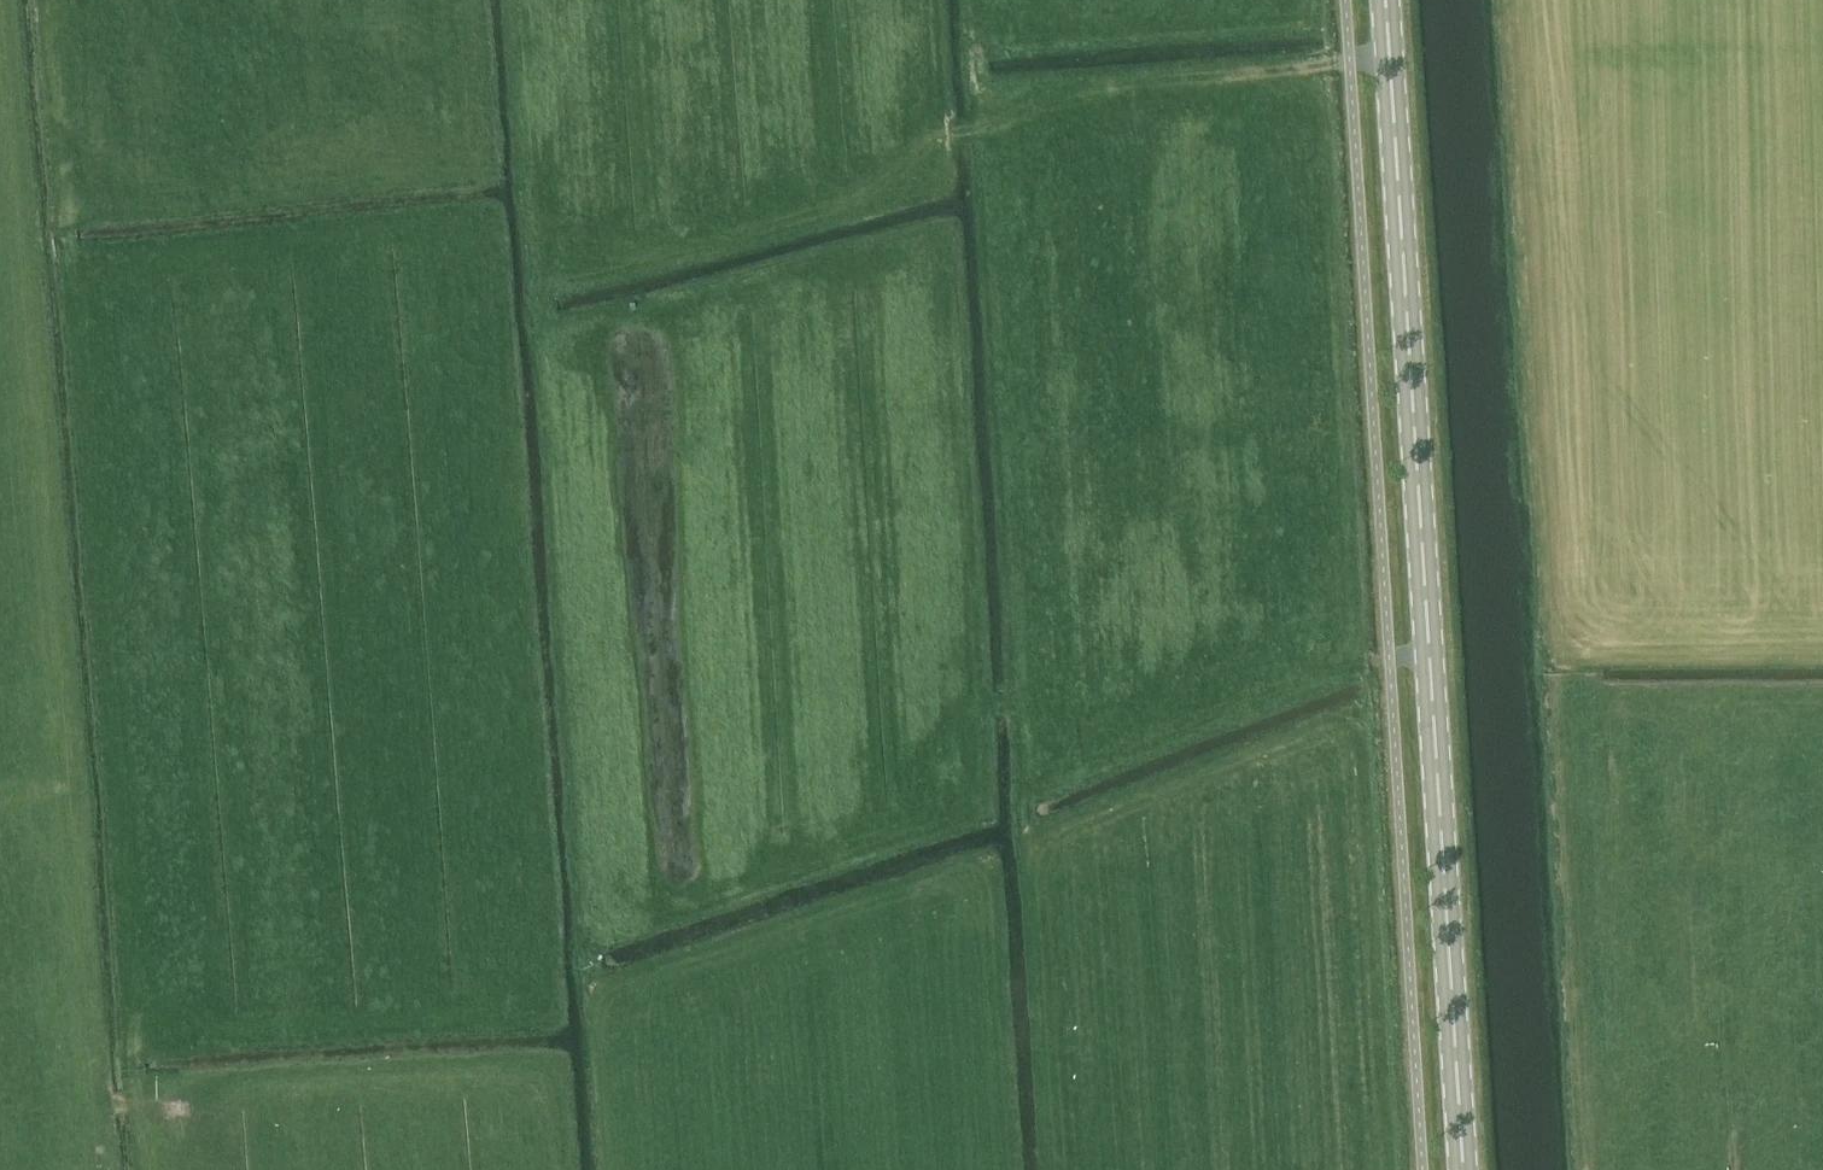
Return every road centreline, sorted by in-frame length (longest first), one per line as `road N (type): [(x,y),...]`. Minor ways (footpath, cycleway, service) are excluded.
road 1 (primary): [(1463,1169),(1387,0)]

